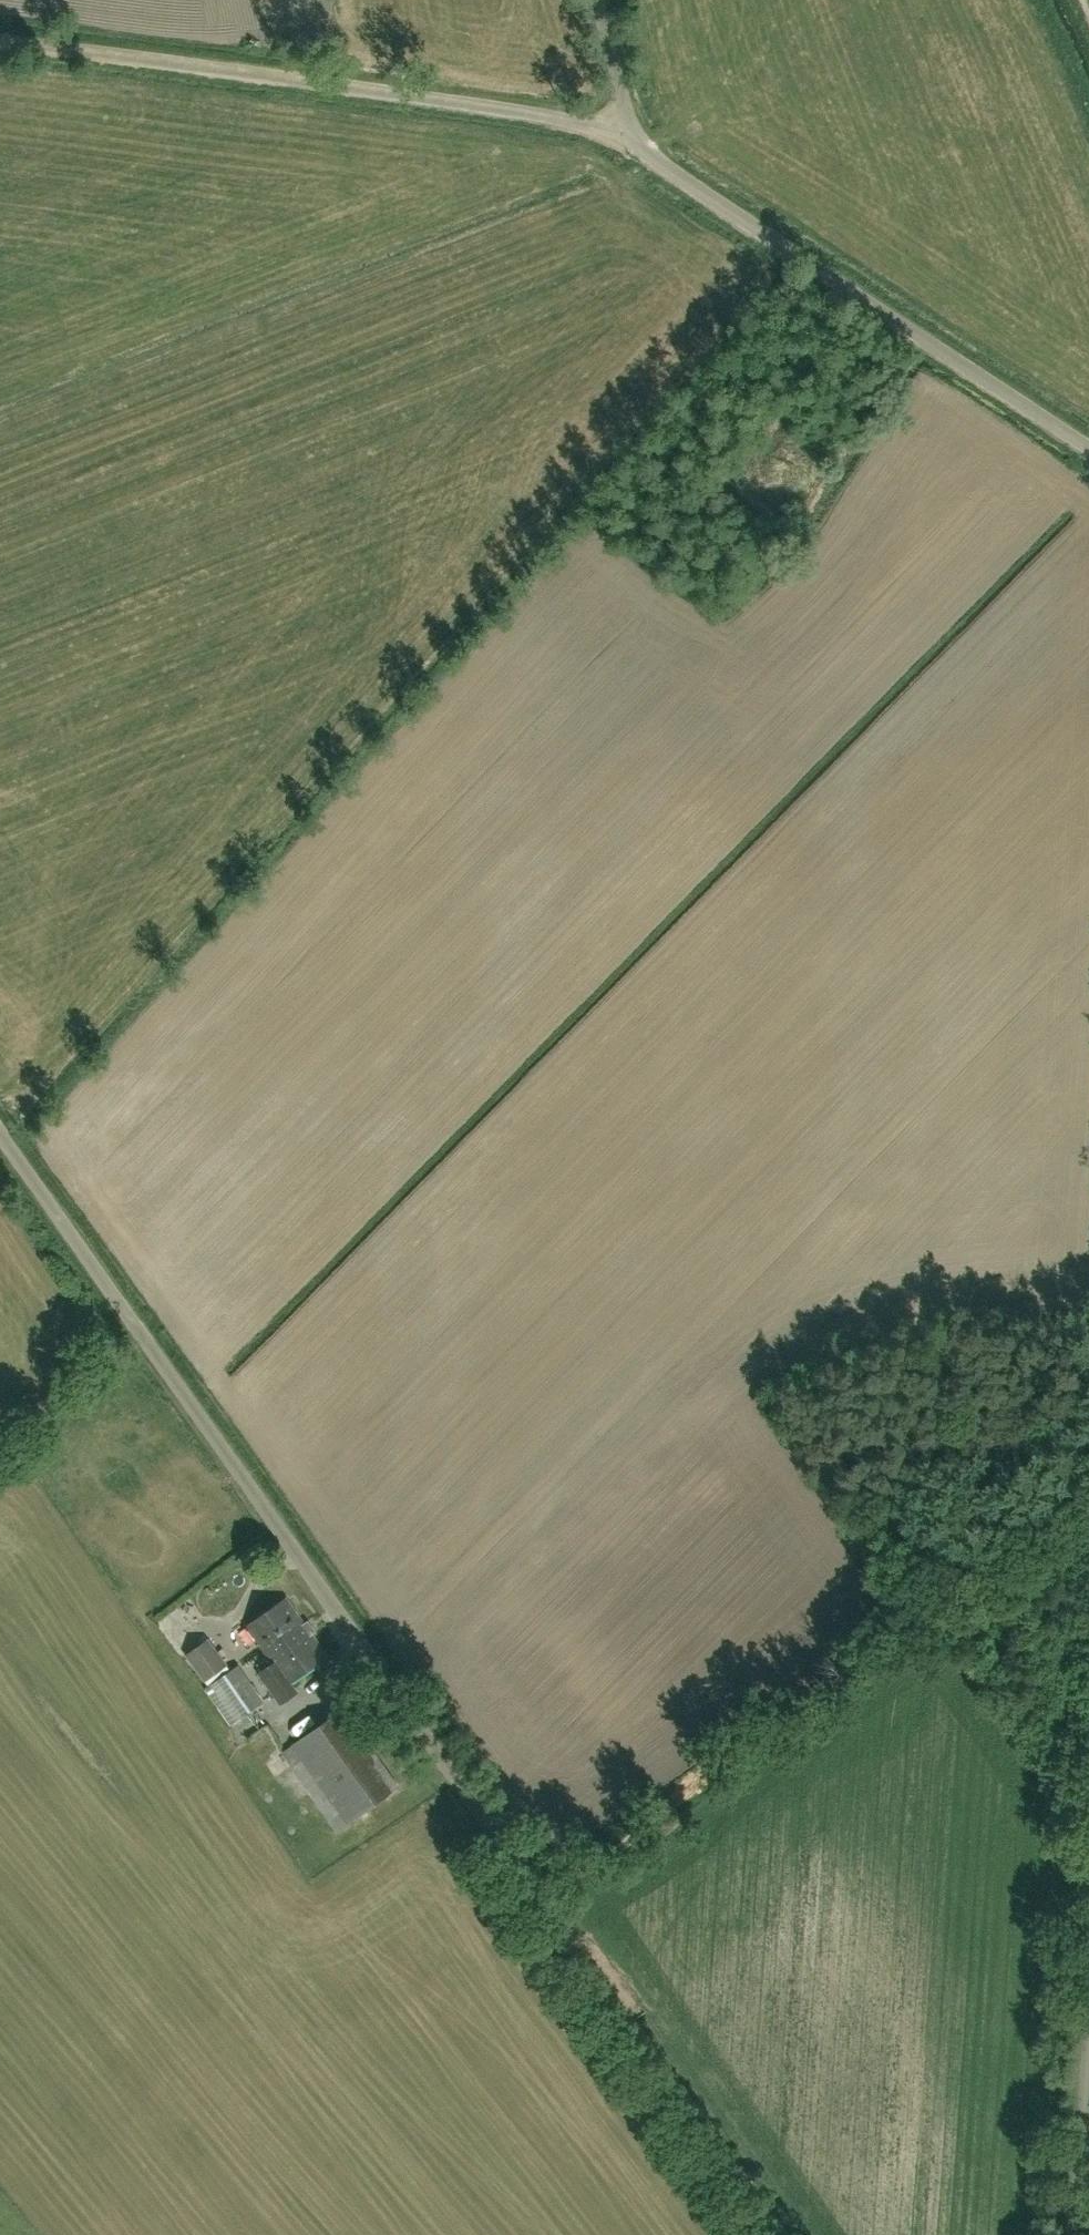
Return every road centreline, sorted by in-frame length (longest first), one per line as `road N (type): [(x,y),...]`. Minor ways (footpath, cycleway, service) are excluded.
road 1 (unclassified): [(782,2234),(0,1134)]
road 2 (unclassified): [(1088,449),(620,135),(529,113),(0,40)]
road 3 (unclassified): [(1076,2234),(1088,2052)]

